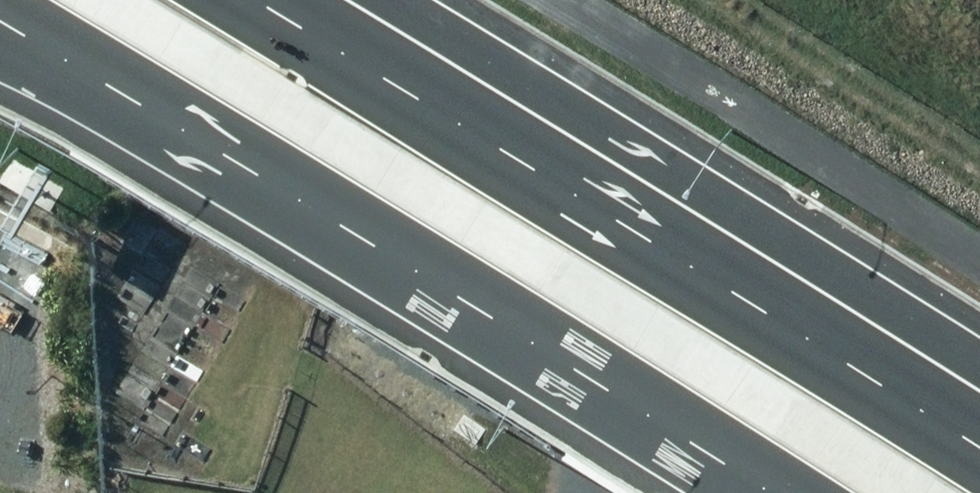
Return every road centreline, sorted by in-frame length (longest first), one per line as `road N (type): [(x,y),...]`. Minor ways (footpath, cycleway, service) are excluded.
road 1 (primary): [(750,492),(292,207),(0,38)]
road 2 (primary): [(332,0),(979,433)]

